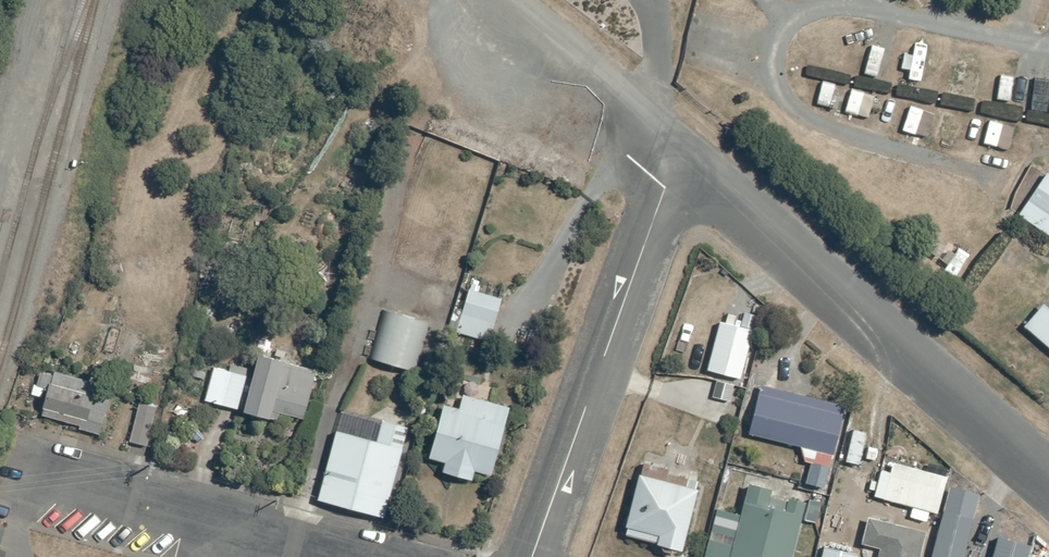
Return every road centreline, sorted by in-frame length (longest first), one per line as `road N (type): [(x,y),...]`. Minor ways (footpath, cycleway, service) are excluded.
road 1 (residential): [(676,154),(1048,473)]
road 2 (residential): [(532,556),(676,154)]
road 3 (residential): [(333,556),(35,473)]
road 4 (residential): [(512,0),(676,154)]

